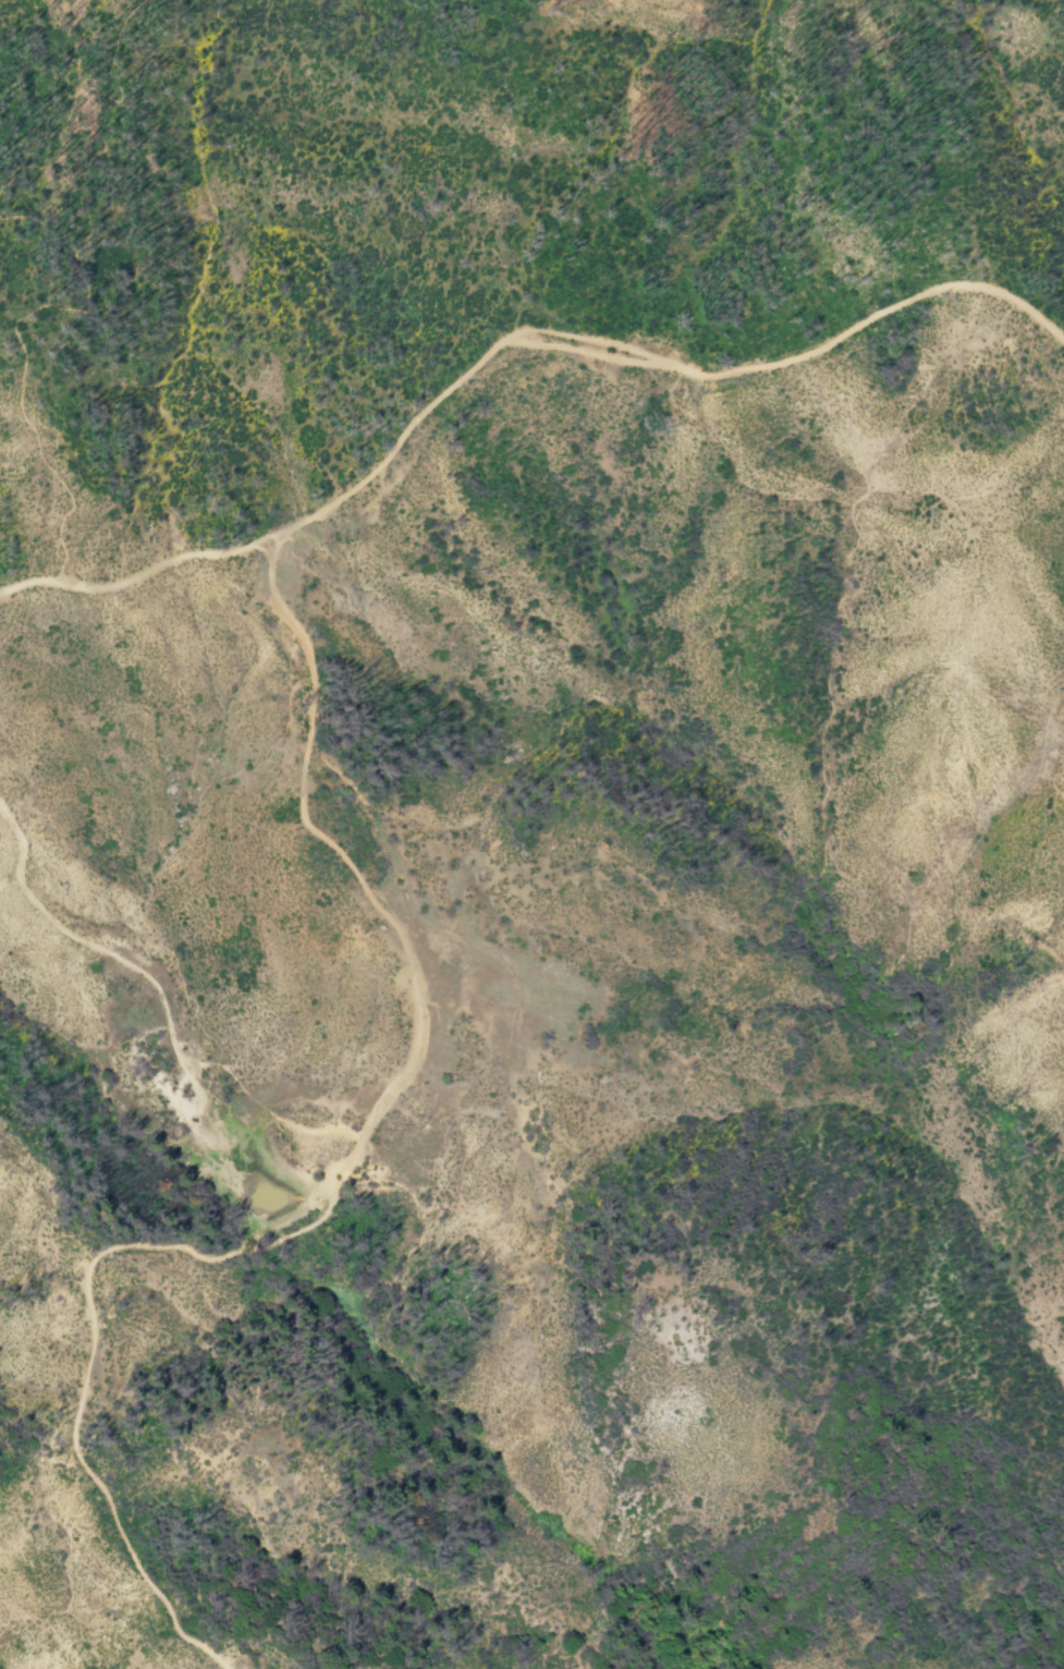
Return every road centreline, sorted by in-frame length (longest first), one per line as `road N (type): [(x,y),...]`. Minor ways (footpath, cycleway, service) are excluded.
road 1 (track): [(228,1668),(181,1632),(83,1454),(80,1439),(107,1338),(102,1269),(119,1247),(192,1242),(243,1254),(278,1247),(320,1222),(329,1179),(354,1158),(419,1045),(421,1006),(413,957),(341,856),(298,821),(315,694),(306,647),(269,585),(283,535)]
road 2 (track): [(0,811),(21,850),(16,888),(62,935),(156,989),(180,1058),(220,1069),(296,1131),(341,1132),(358,1150)]

